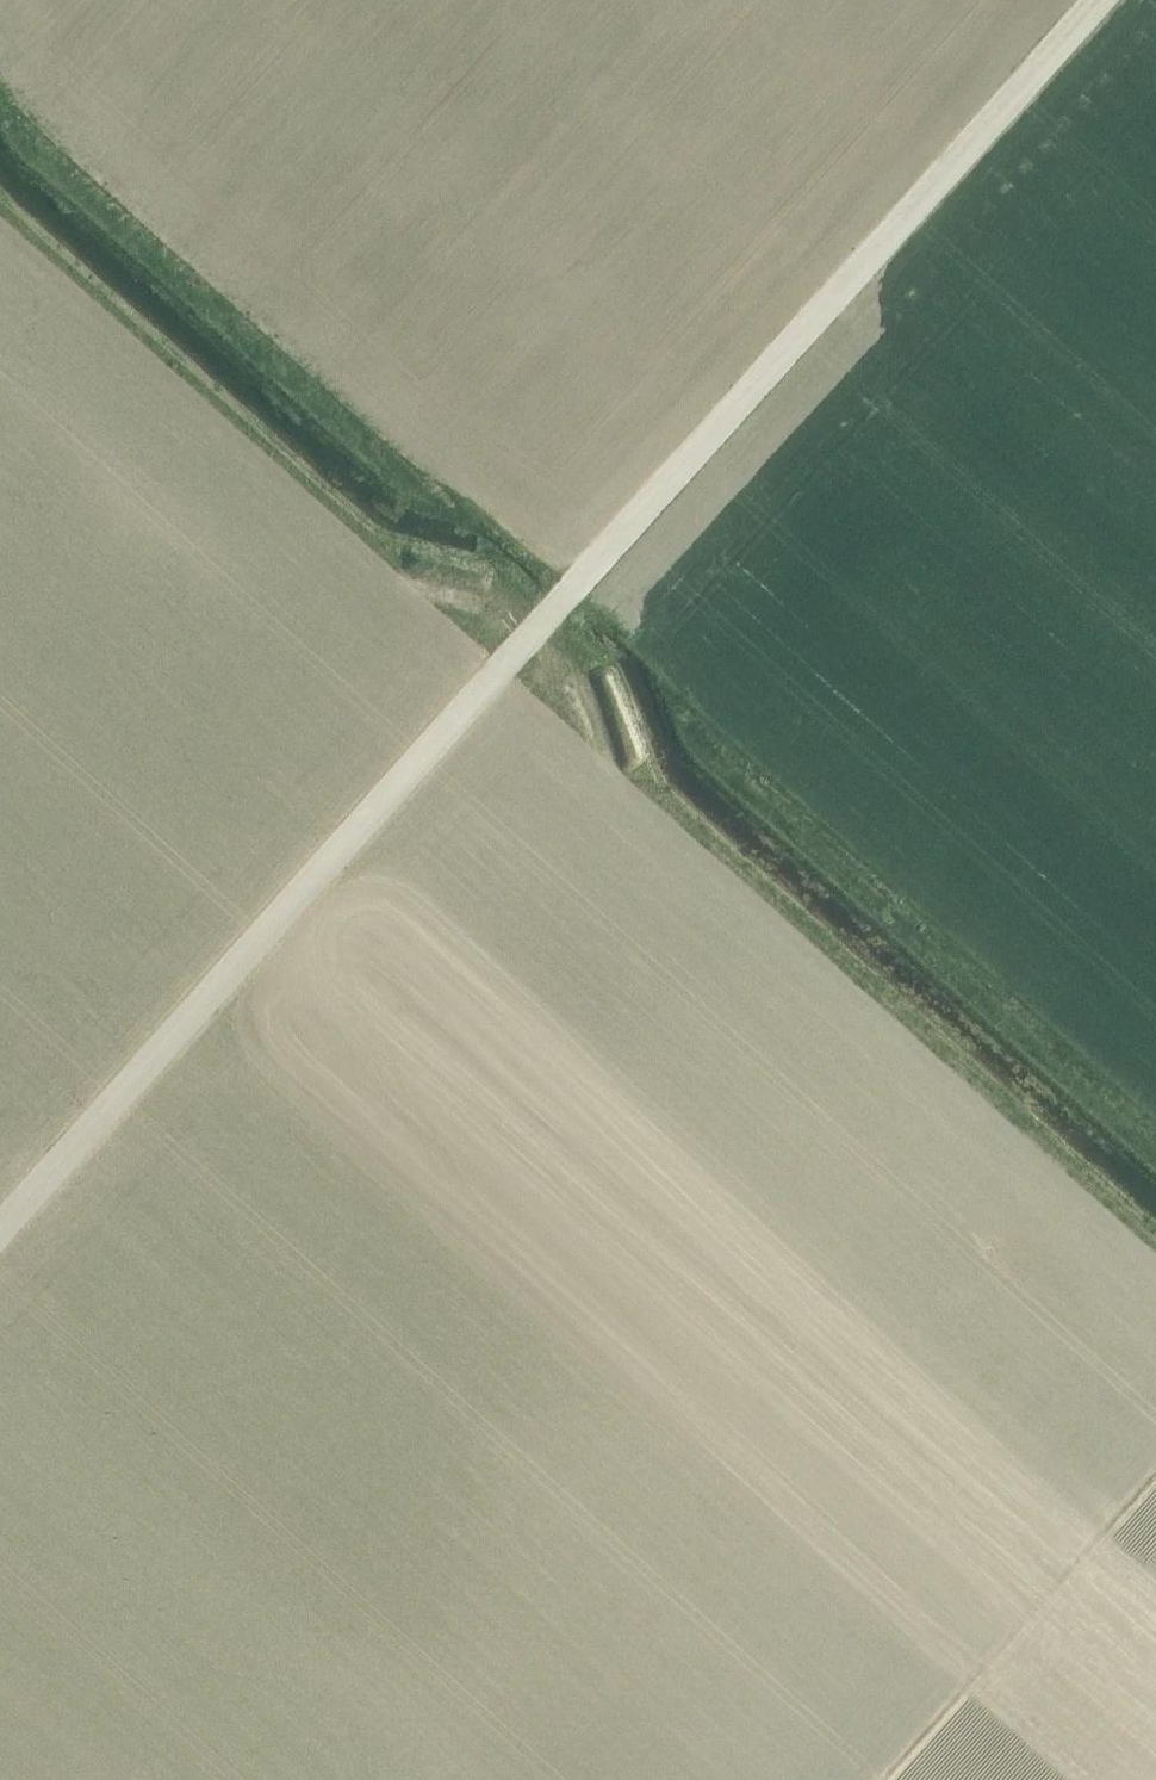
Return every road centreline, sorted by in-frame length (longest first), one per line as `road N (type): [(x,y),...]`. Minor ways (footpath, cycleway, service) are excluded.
road 1 (track): [(1155,1473),(882,1779)]

